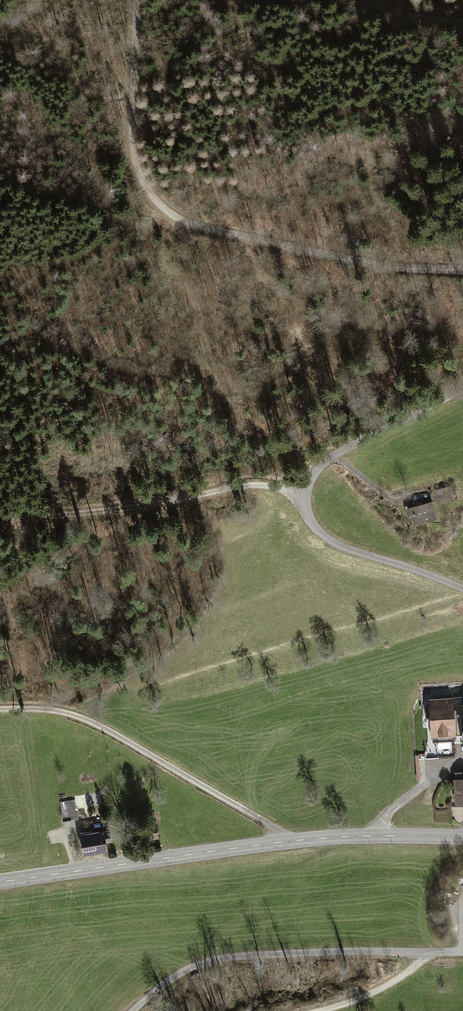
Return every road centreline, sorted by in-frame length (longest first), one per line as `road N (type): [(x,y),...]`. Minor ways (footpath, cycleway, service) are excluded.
road 1 (track): [(136,0),(135,168),(168,215),(208,232),(383,269),(462,272)]
road 2 (tertiary): [(0,882),(284,842),(462,838)]
road 3 (unclassified): [(462,591),(347,551),(320,533),(304,495),(322,465),(352,445),(462,393)]
road 4 (unclassified): [(137,1010),(178,977),(219,960),(462,951)]
road 5 (track): [(0,708),(63,712),(94,724),(275,828),(284,842)]
road 6 (track): [(0,516),(124,511),(251,485),(304,495)]

